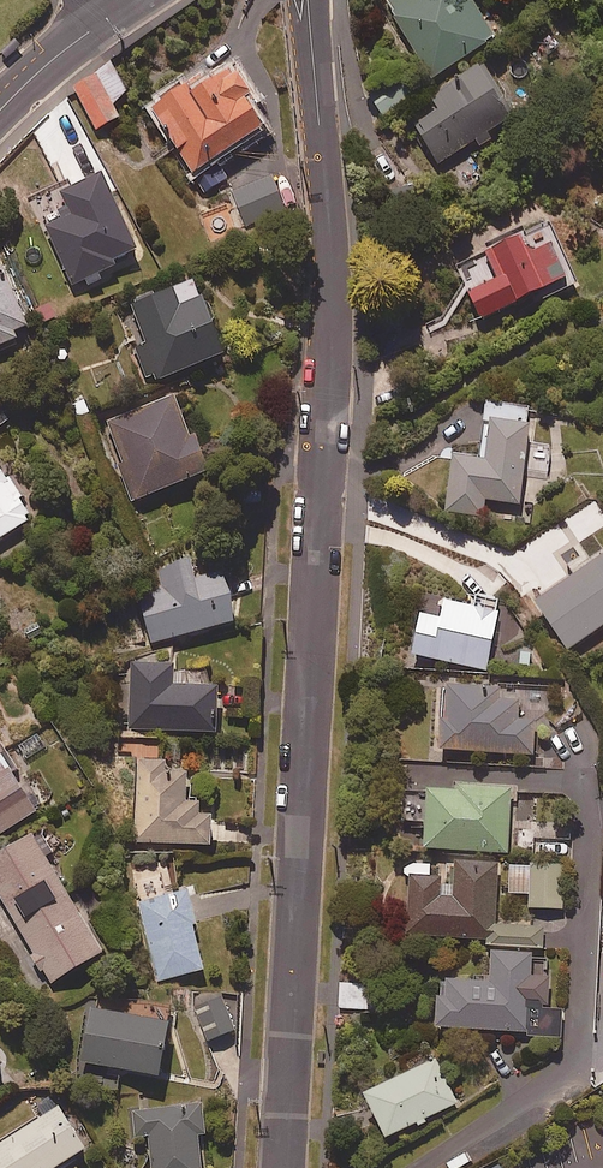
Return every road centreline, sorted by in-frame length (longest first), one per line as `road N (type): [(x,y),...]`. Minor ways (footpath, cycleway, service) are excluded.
road 1 (residential): [(308,0),(333,240),(283,1167)]
road 2 (tertiary): [(0,109),(127,6)]

